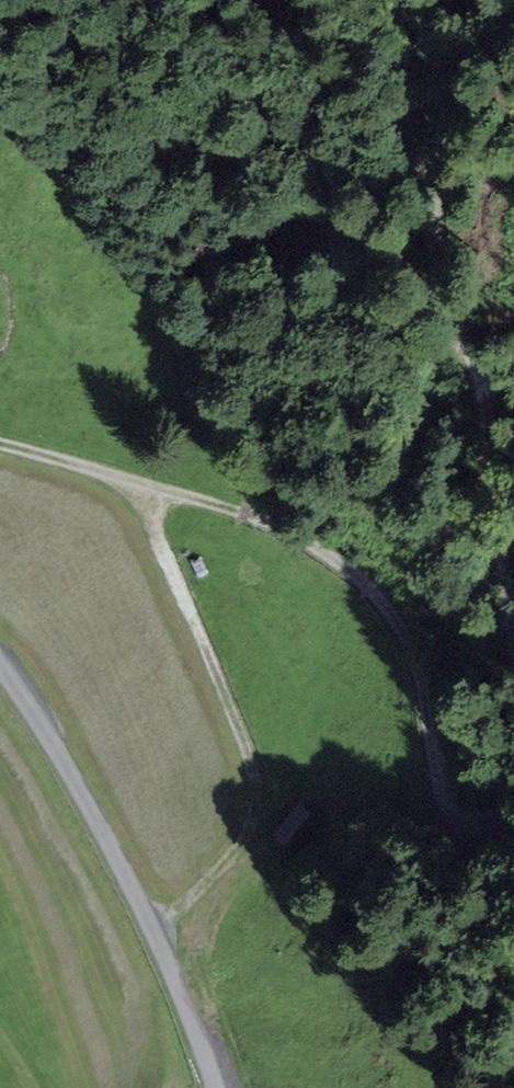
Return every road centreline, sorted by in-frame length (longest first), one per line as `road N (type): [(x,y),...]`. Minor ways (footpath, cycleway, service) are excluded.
road 1 (track): [(0,446),(258,520),(363,585),(405,642),(438,794),(461,831),(475,830),(504,805),(513,760)]
road 2 (track): [(513,682),(484,497),(481,397),(435,243),(403,0)]
road 3 (unclassified): [(0,671),(116,860),(216,1087)]

